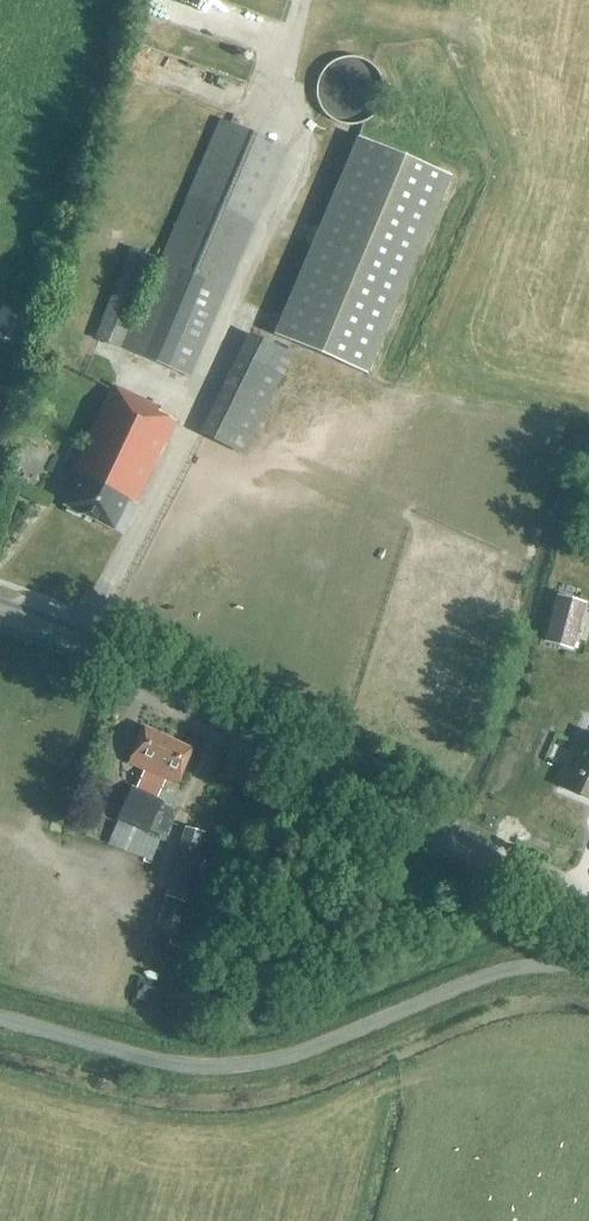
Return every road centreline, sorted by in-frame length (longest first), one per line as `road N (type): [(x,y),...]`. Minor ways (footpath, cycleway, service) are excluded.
road 1 (secondary): [(0,614),(184,697),(588,913)]

